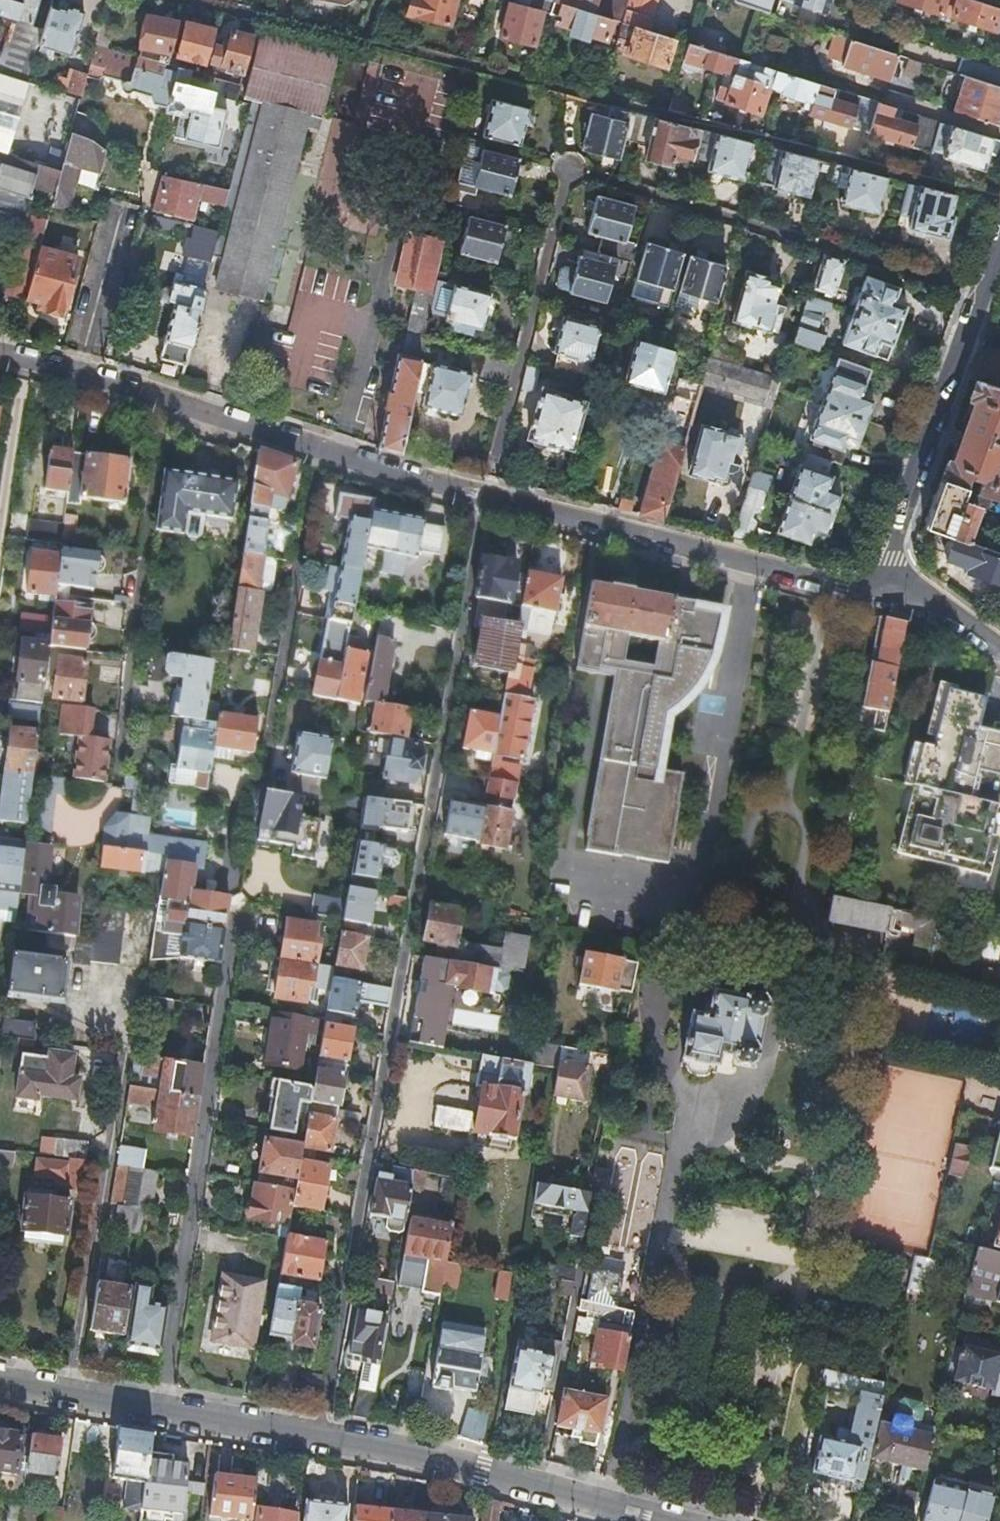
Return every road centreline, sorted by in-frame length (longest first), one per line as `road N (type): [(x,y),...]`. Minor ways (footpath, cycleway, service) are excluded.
road 1 (residential): [(320,1434),(484,494)]
road 2 (residential): [(983,291),(569,167),(484,494)]
road 3 (residential): [(238,899),(161,1407)]
road 4 (residential): [(615,1056),(540,1483)]
road 5 (residential): [(889,588),(484,494)]
road 6 (residential): [(484,494),(103,377)]
road 7 (residential): [(983,291),(898,528),(889,588)]
road 8 (residential): [(540,1483),(421,1450),(320,1434)]
road 9 (residential): [(103,377),(146,213)]
road 10 (residential): [(161,1407),(0,1381)]
road 11 (residential): [(320,1434),(161,1407)]
road 12 (residential): [(680,1520),(540,1483)]
road 13 (residential): [(889,588),(951,612),(999,644)]

